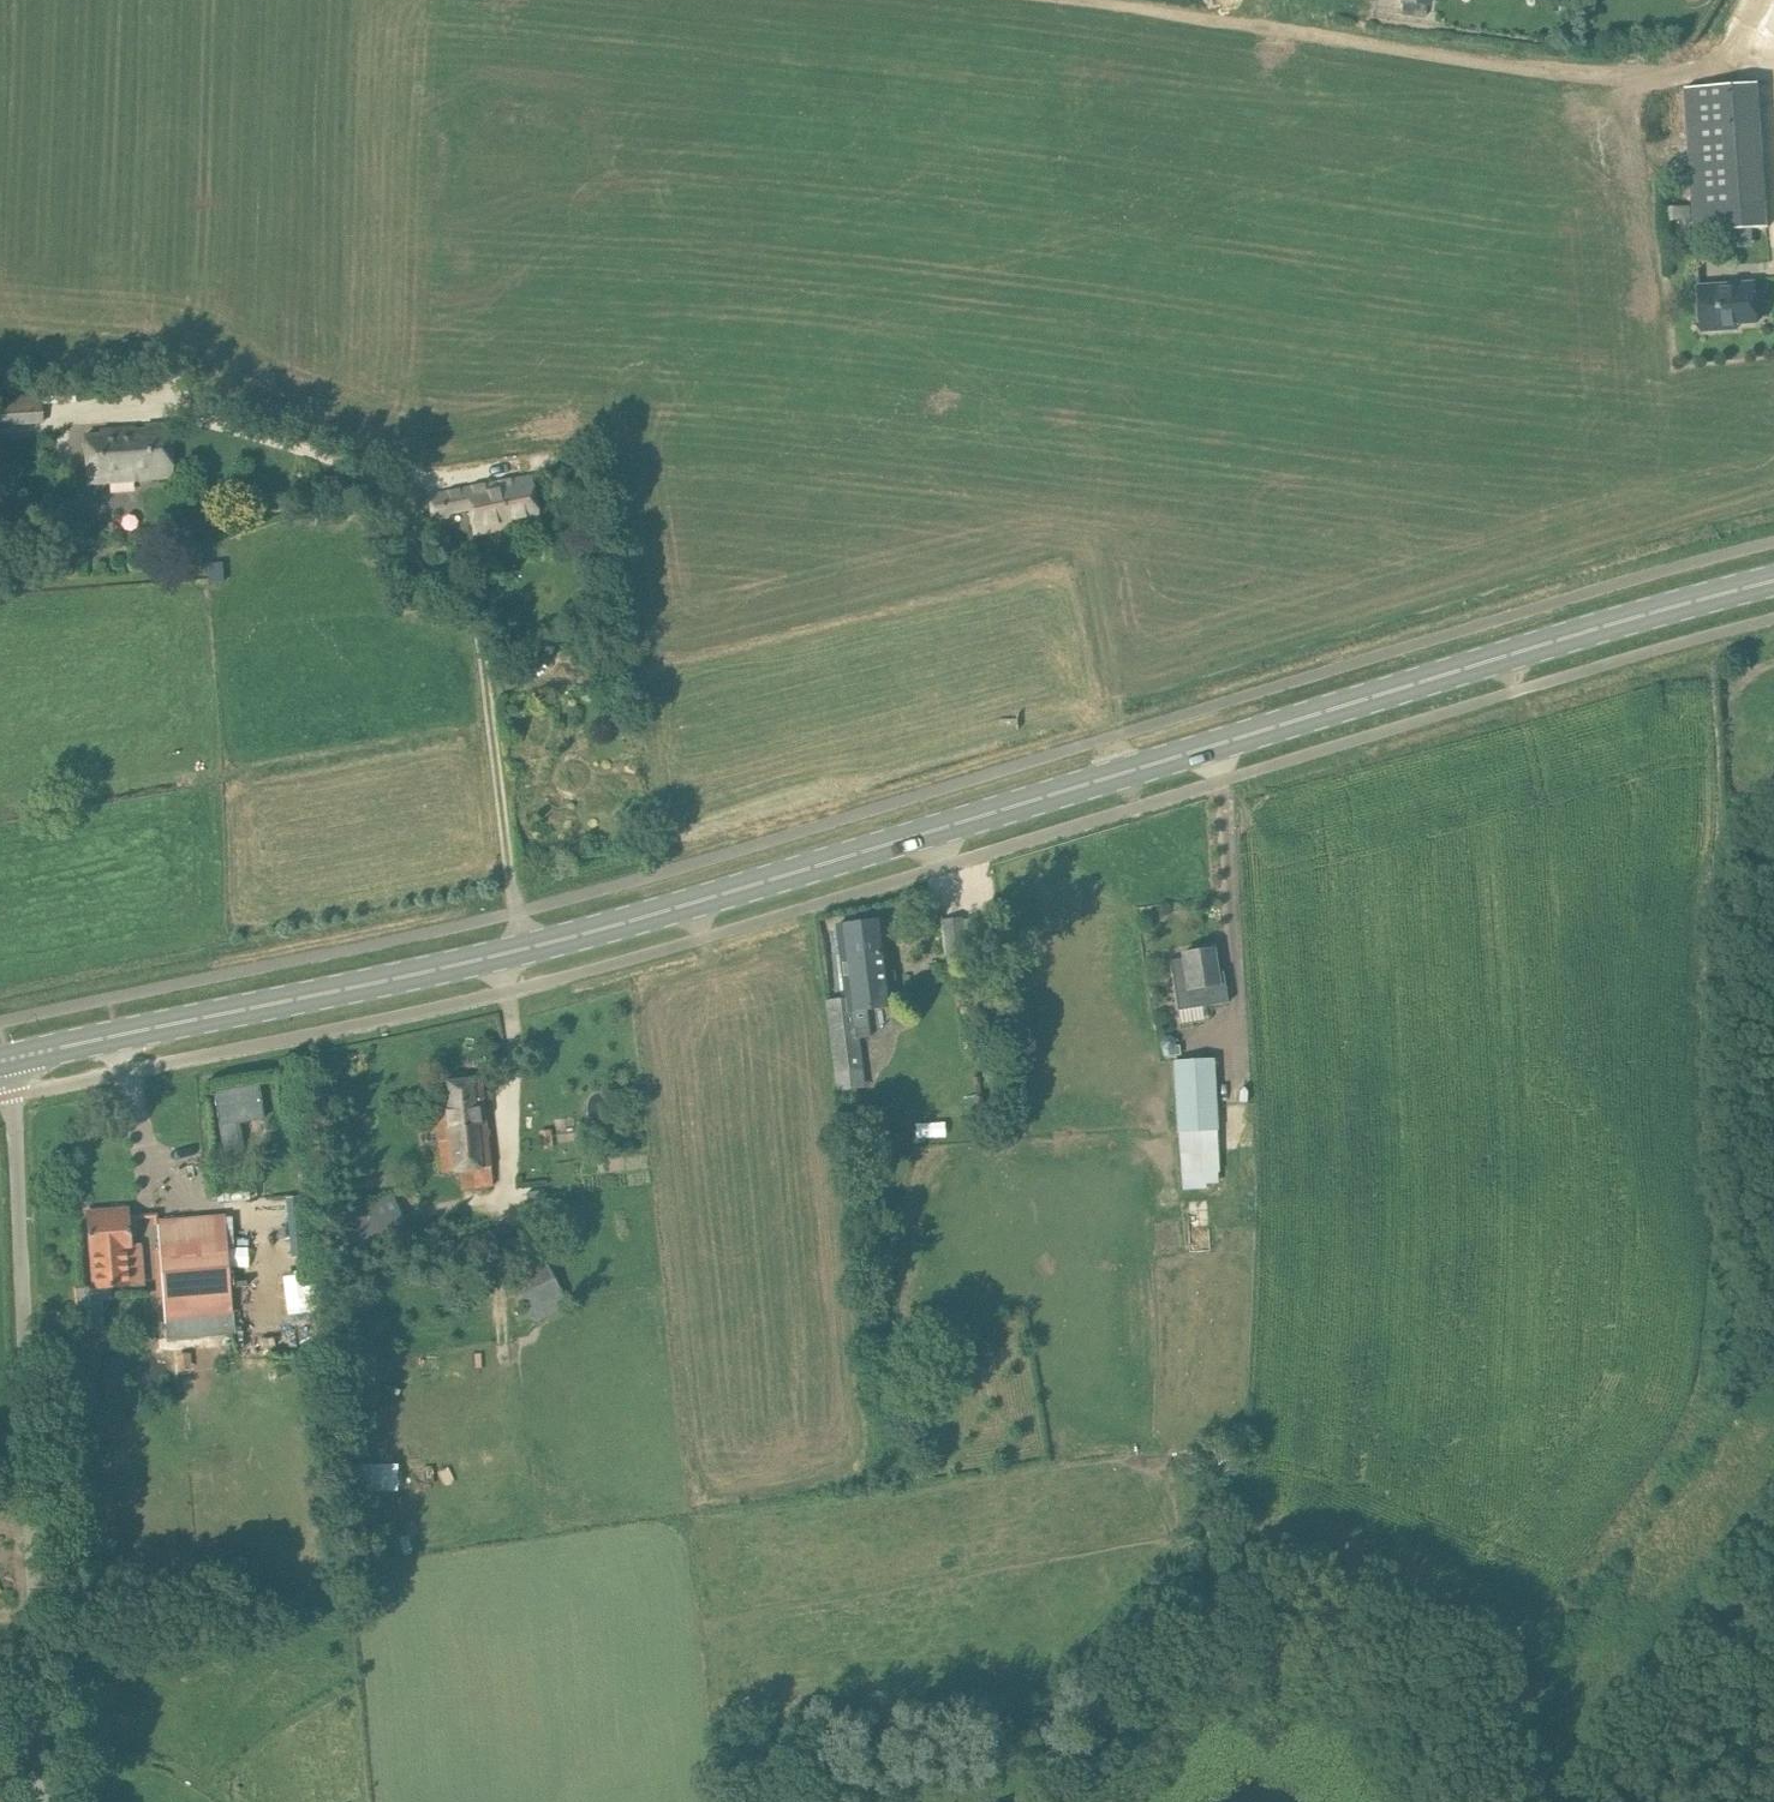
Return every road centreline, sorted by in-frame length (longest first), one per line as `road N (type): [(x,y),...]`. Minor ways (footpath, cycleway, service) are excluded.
road 1 (secondary): [(1773,585),(696,908),(523,953),(5,1061)]
road 2 (unclassified): [(42,1801),(15,1129),(5,1061)]

